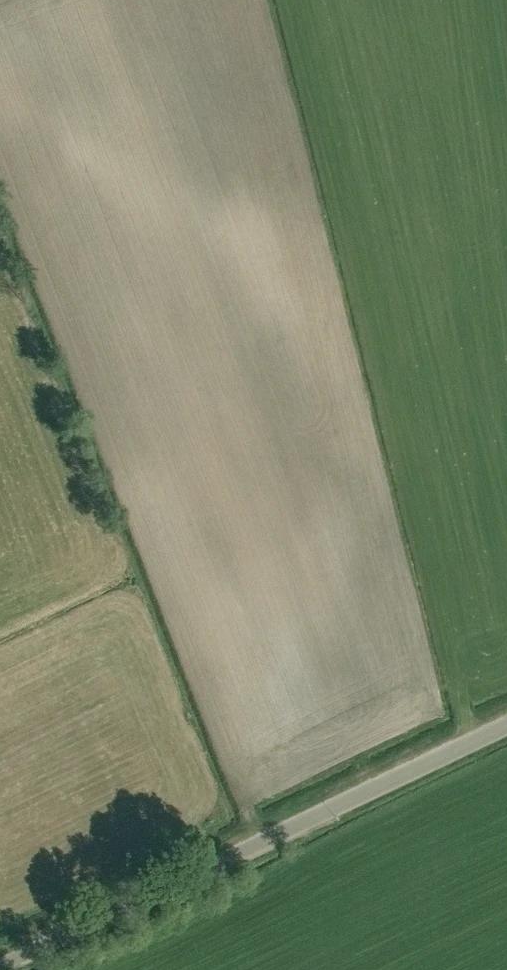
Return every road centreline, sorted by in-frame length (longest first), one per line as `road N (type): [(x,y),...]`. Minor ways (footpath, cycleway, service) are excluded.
road 1 (unclassified): [(0,967),(506,729)]

